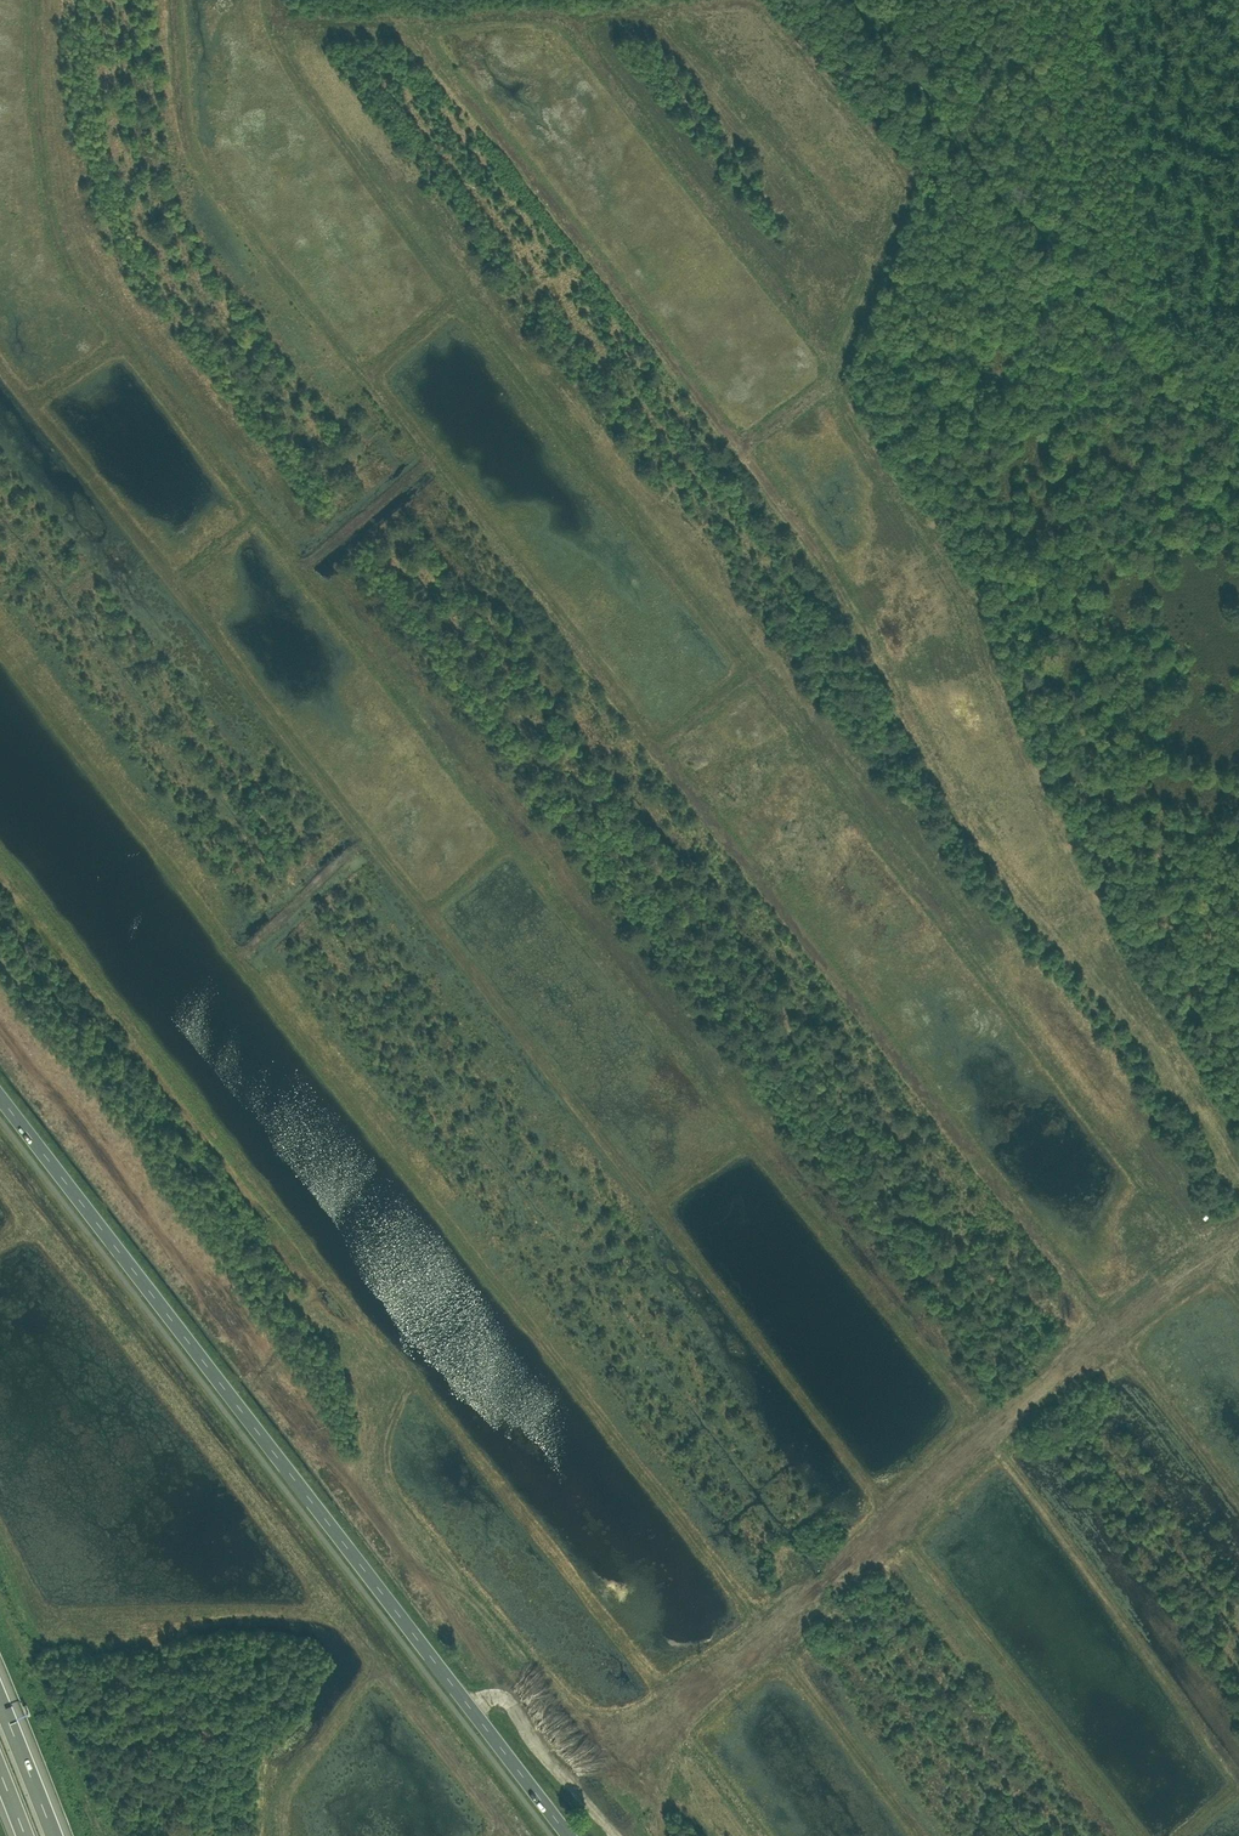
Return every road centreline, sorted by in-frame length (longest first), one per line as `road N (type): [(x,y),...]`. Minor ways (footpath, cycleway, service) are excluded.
road 1 (tertiary): [(569,1835),(0,1098)]
road 2 (track): [(659,1726),(775,1637),(1003,1411),(1238,1235)]
road 3 (track): [(992,1422),(1238,1786)]
road 4 (track): [(886,1527),(1131,1835)]
road 5 (track): [(775,1637),(926,1835)]
road 6 (track): [(1110,1326),(1238,1496)]
road 7 (motorway): [(54,1835),(0,1701)]
road 8 (track): [(659,1726),(746,1835)]

